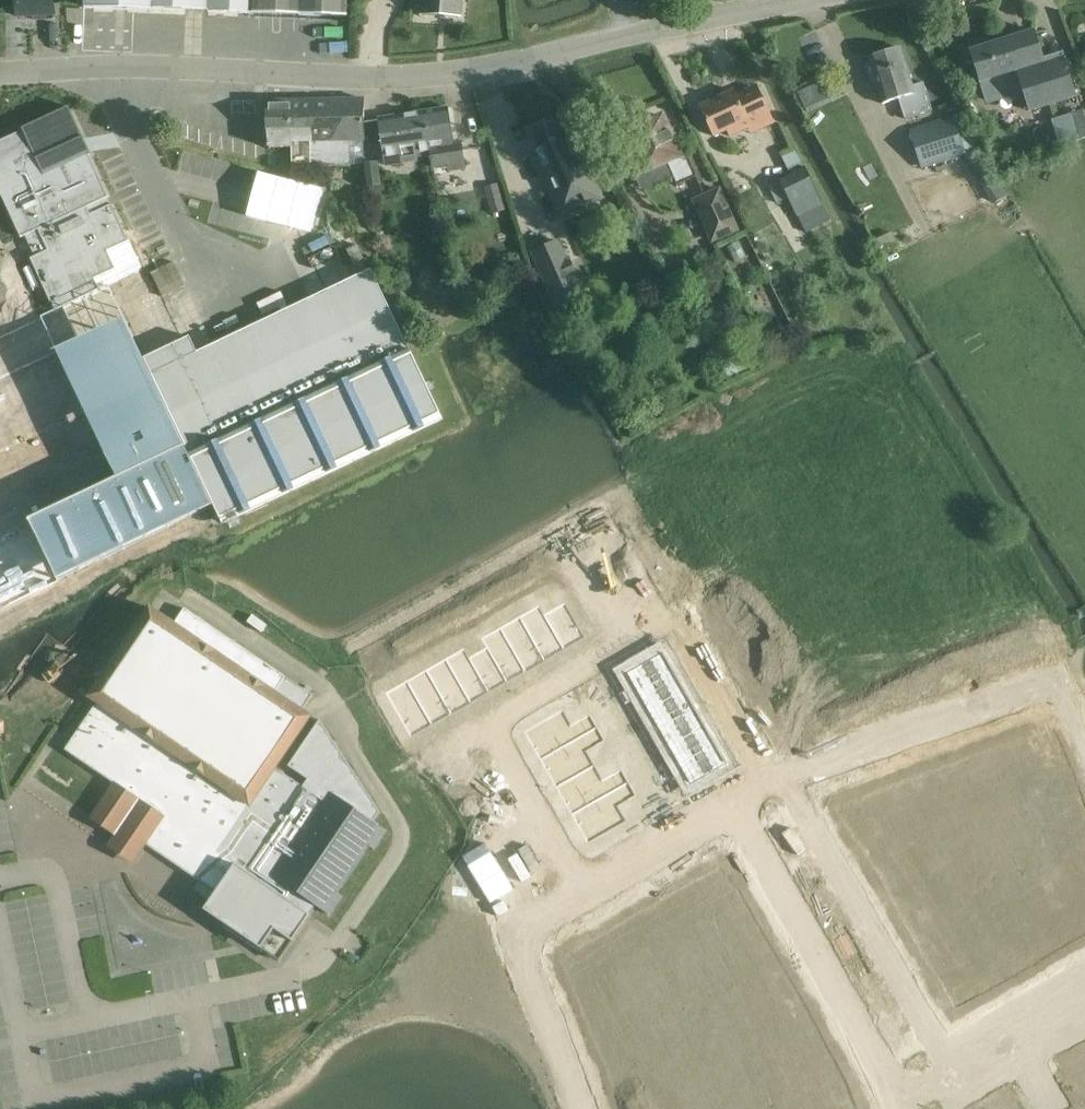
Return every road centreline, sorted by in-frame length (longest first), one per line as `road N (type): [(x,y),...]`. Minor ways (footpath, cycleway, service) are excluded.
road 1 (residential): [(0,78),(207,68),(441,78),(792,0)]
road 2 (residential): [(774,784),(667,612),(488,717),(585,876)]
road 3 (residential): [(1084,738),(1060,682),(787,779)]
road 4 (residential): [(730,803),(895,1098)]
road 5 (residential): [(947,1067),(787,779)]
road 6 (residential): [(585,876),(536,925),(528,958),(584,1108)]
road 7 (residential): [(730,803),(585,876)]
road 8 (residential): [(947,1067),(1084,981)]

